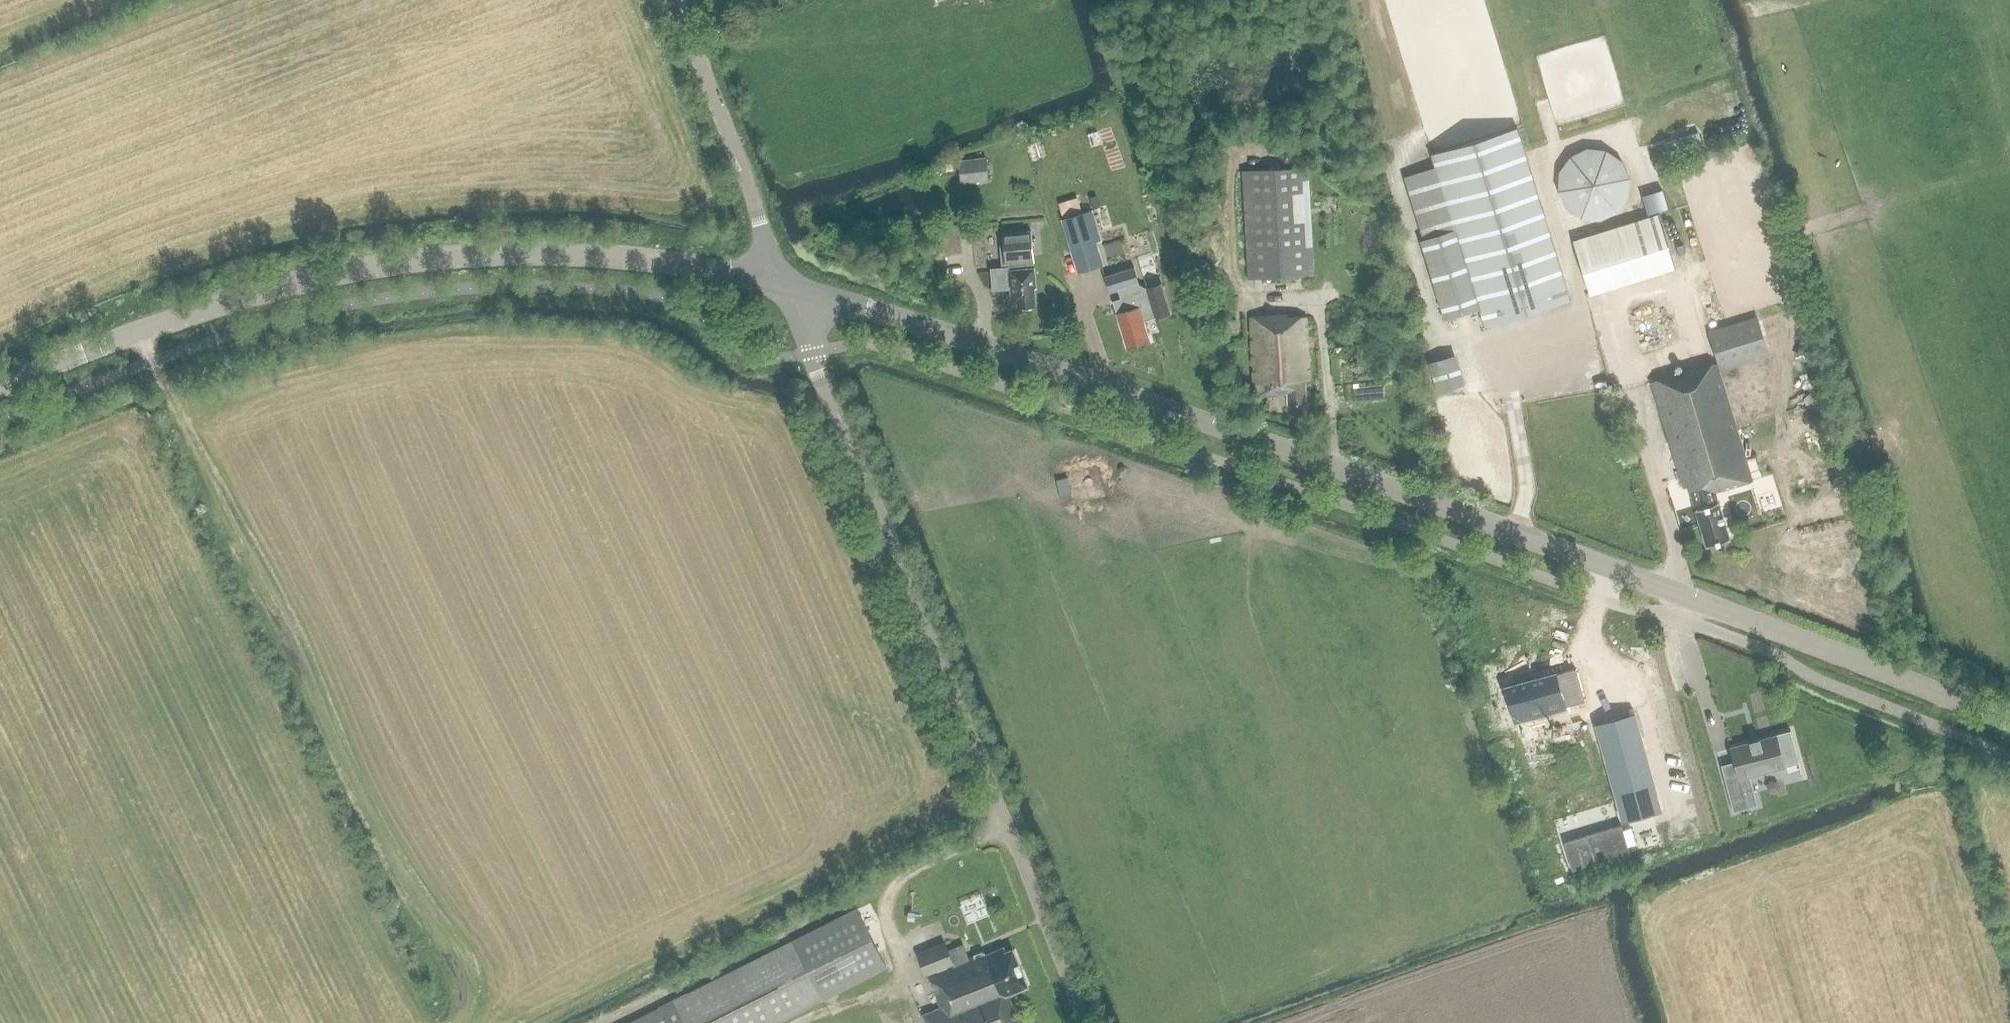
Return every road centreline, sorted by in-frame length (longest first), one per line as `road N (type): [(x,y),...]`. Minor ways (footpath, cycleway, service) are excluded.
road 1 (tertiary): [(2009,722),(1286,450),(810,293)]
road 2 (tertiary): [(763,281),(595,255),(391,264),(235,300),(0,387)]
road 3 (unclassified): [(1084,1022),(814,354),(806,326),(810,293)]
road 4 (unclassified): [(763,281),(757,211),(673,0)]

